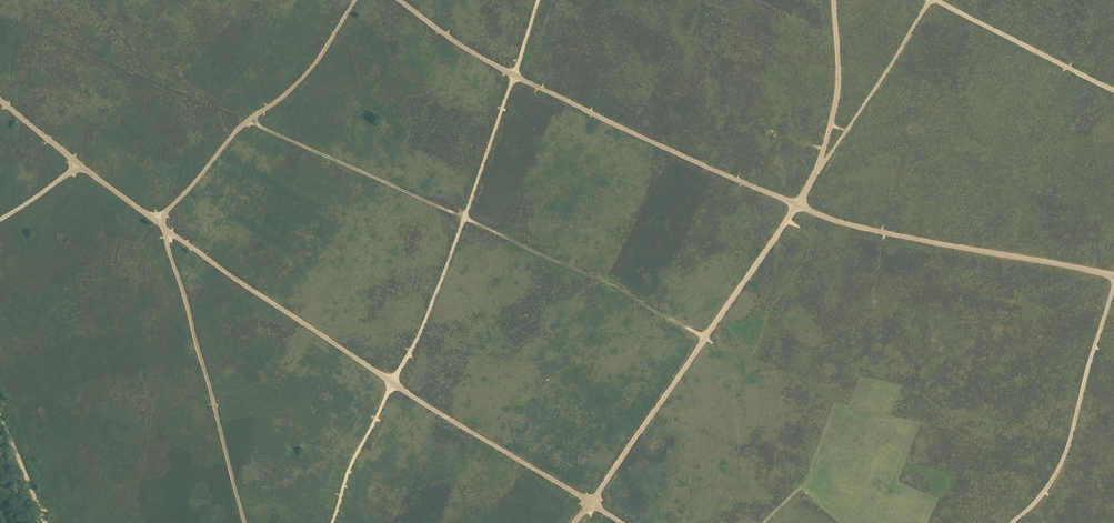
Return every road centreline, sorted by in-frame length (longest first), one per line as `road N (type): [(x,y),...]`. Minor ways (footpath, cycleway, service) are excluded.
road 1 (track): [(399,0),(515,76),(819,215),(1113,276)]
road 2 (track): [(332,522),(350,468),(438,288),(538,0)]
road 3 (track): [(156,222),(423,403),(622,522)]
road 4 (track): [(250,120),(607,282),(706,338)]
road 5 (track): [(574,522),(812,180)]
road 6 (track): [(166,230),(245,522)]
road 7 (track): [(156,222),(236,131),(302,79),(355,0)]
road 8 (track): [(1013,522),(1062,462),(1113,288)]
road 9 (track): [(812,180),(931,0)]
road 10 (track): [(933,0),(1113,90)]
road 11 (track): [(834,0),(837,94),(812,180)]

